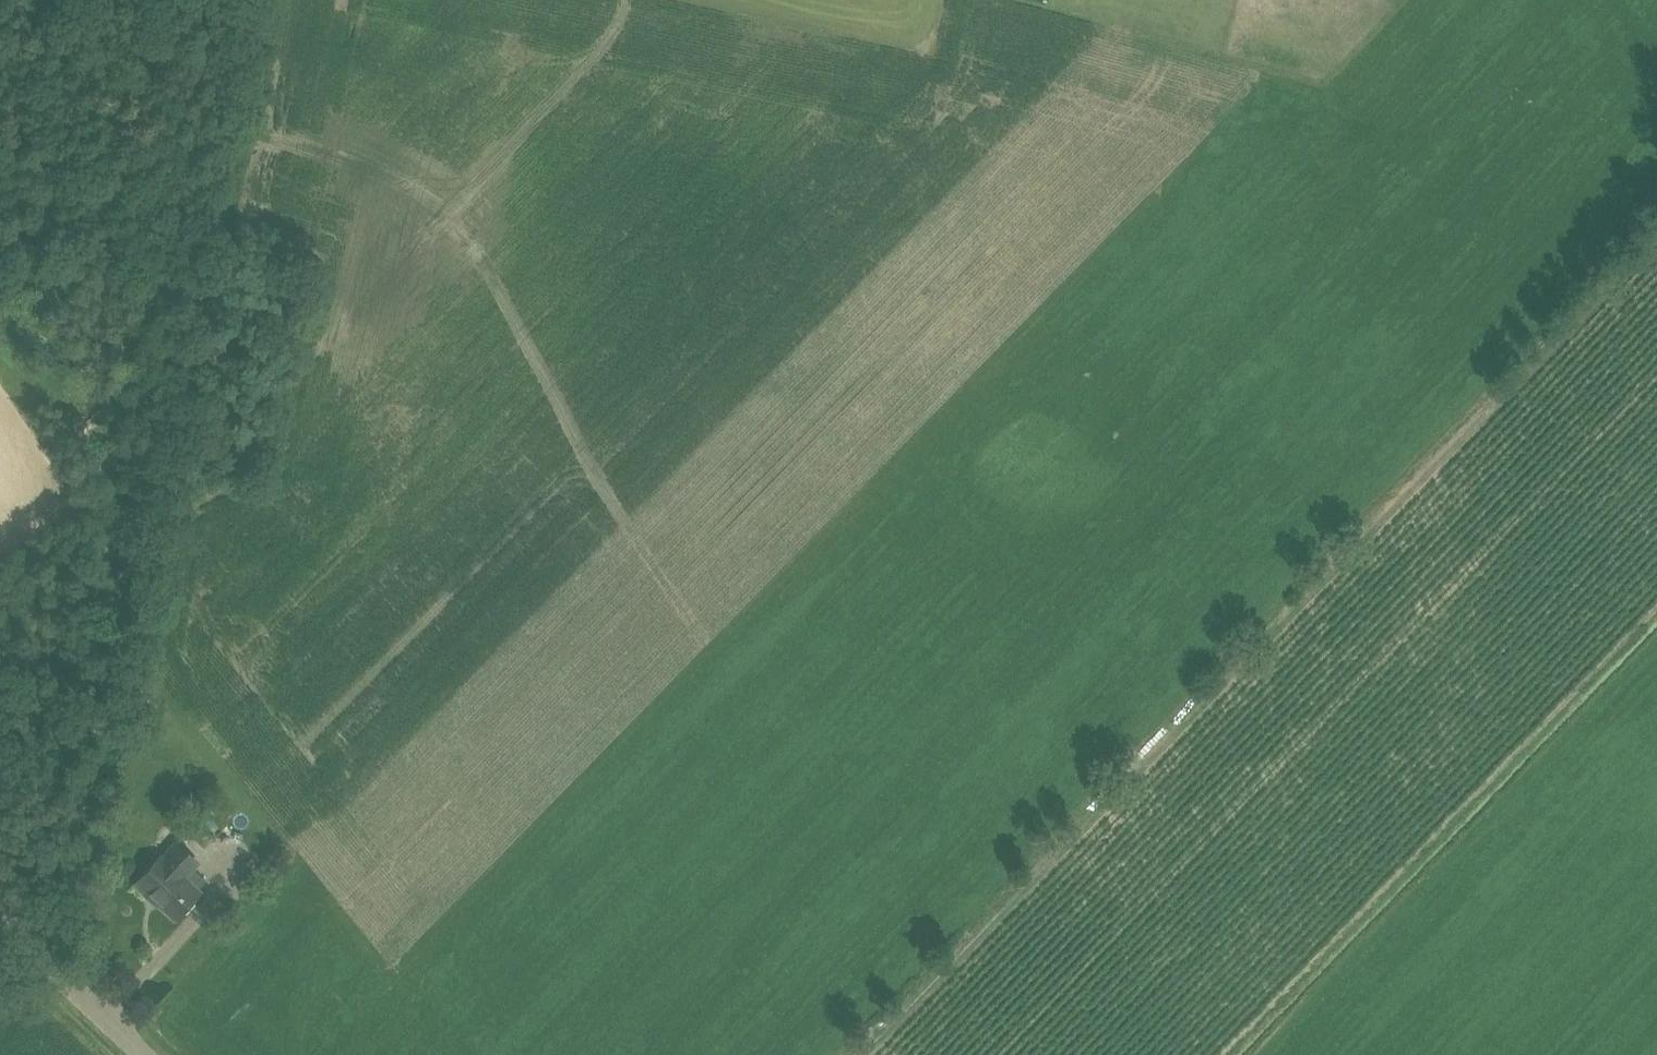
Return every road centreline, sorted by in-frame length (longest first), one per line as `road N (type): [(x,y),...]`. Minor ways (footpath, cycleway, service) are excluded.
road 1 (unclassified): [(144,1054),(0,916)]

